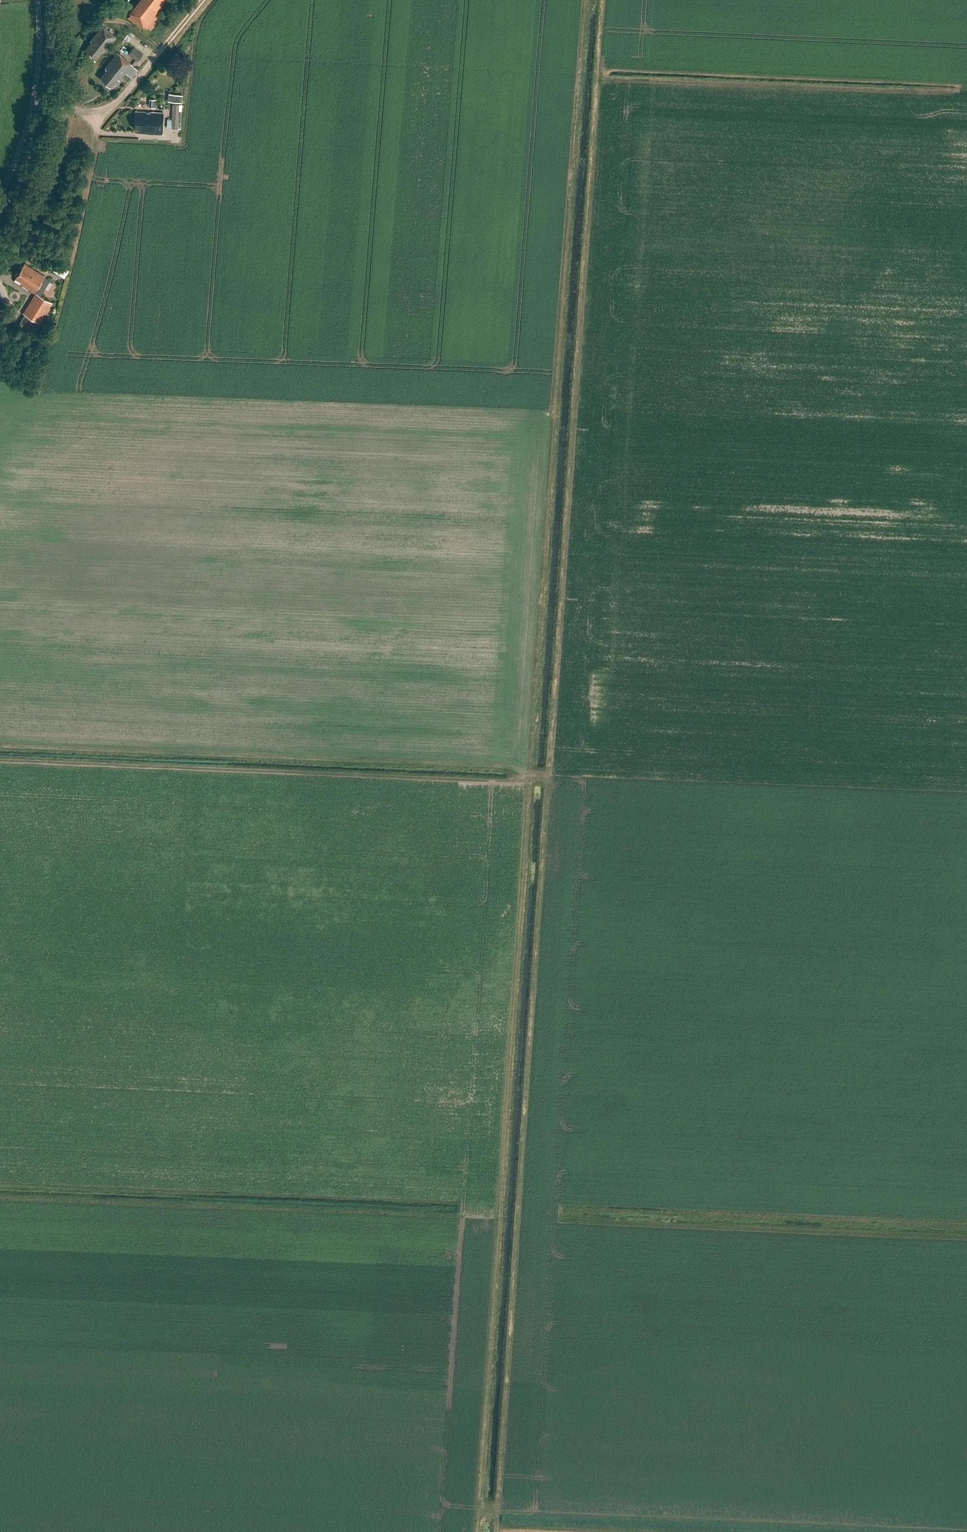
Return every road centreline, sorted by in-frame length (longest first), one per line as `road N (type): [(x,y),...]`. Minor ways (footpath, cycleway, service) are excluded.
road 1 (secondary): [(0,223),(40,123),(51,72),(51,0)]
road 2 (track): [(204,0),(120,100),(86,113),(44,103)]

